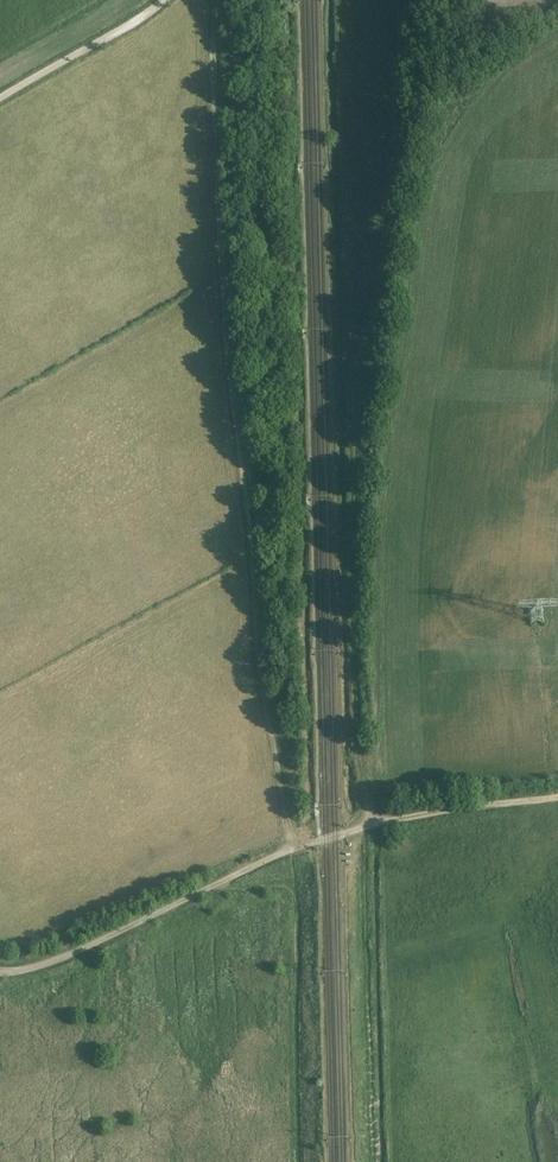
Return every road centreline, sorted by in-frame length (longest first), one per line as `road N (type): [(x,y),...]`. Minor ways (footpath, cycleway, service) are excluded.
road 1 (track): [(291,850),(256,645),(224,325),(215,0)]
road 2 (unclassified): [(222,883),(291,850),(375,825),(557,794)]
road 3 (track): [(0,978),(222,883)]
road 4 (track): [(168,0),(0,103)]

